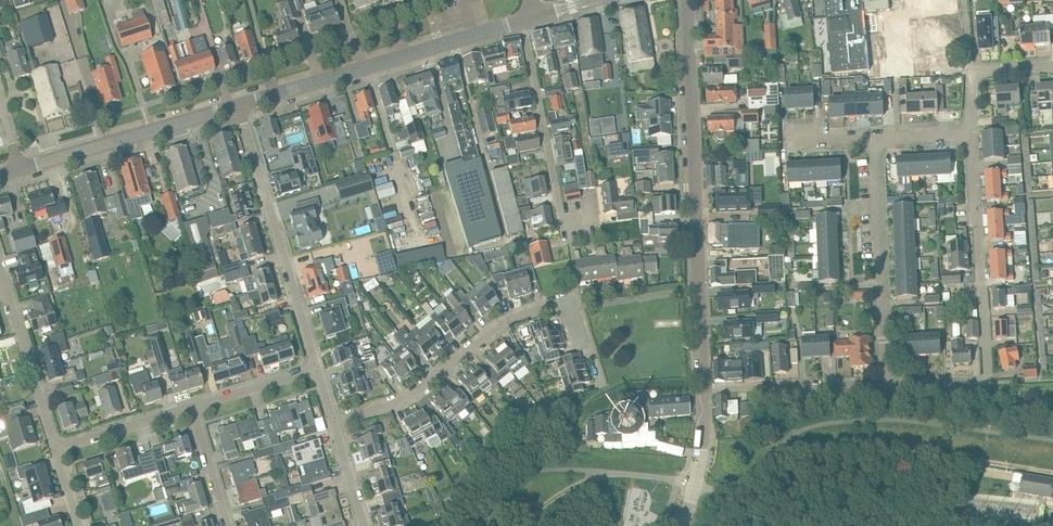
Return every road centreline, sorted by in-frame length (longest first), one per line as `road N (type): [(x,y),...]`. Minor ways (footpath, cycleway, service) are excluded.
road 1 (secondary): [(704,388),(688,0)]
road 2 (residential): [(886,385),(987,377),(971,136)]
road 3 (track): [(771,454),(842,447),(1052,473)]
road 4 (residential): [(317,368),(239,104)]
road 5 (residential): [(333,421),(406,398),(515,316),(572,306)]
road 6 (residential): [(523,20),(563,224),(591,218),(588,195)]
road 7 (secondary): [(274,93),(523,20)]
road 8 (residential): [(886,385),(874,139)]
road 9 (secondary): [(19,169),(239,104)]
road 10 (residential): [(55,448),(0,268)]
road 11 (residential): [(704,388),(886,385)]
road 12 (residential): [(55,448),(191,406)]
road 13 (secondary): [(683,525),(702,447),(704,388)]
road 14 (residential): [(971,136),(977,73),(1052,65)]
road 15 (residential): [(191,406),(317,368)]
road 16 (residential): [(228,525),(191,406)]

